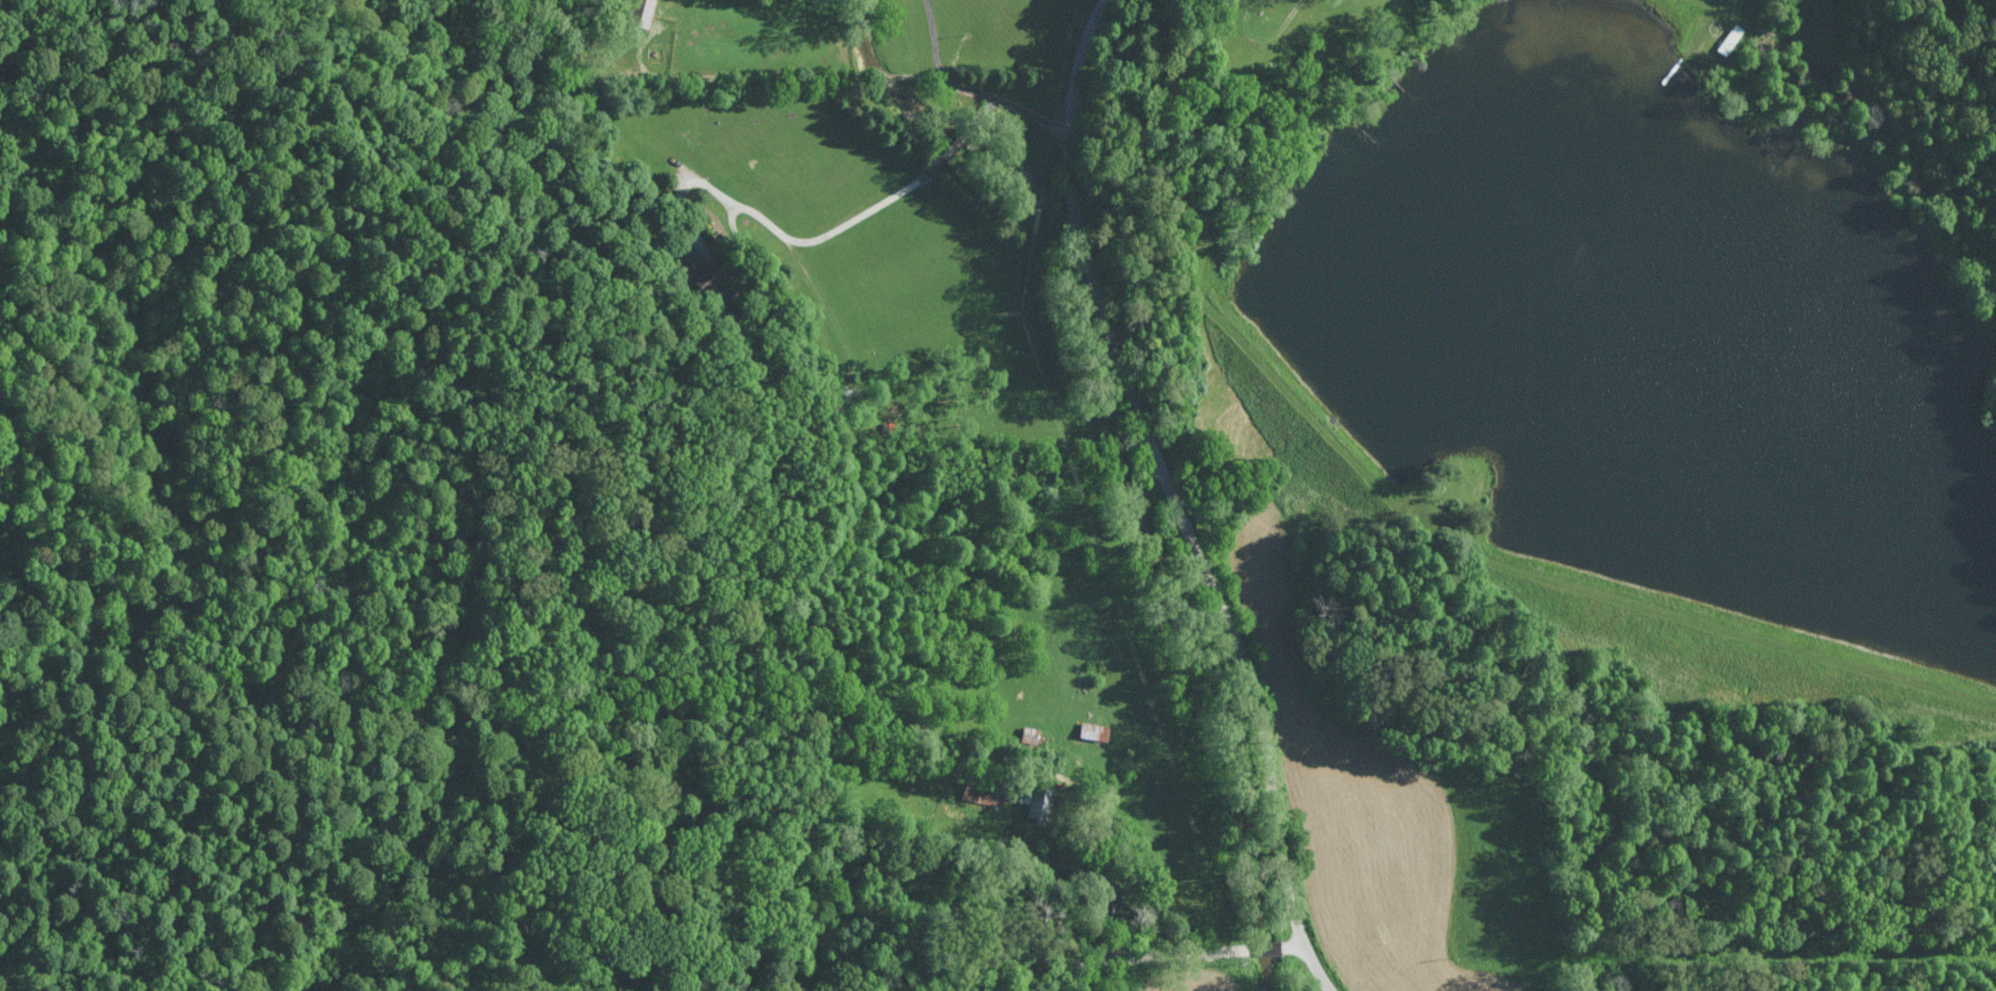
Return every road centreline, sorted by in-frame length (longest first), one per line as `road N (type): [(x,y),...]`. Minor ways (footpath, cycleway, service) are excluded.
road 1 (tertiary): [(1334,990),(1304,947),(1280,859),(1260,698),(1140,414),(1068,181),(1075,71),(1108,0)]
road 2 (residential): [(932,990),(1126,959),(1251,949)]

